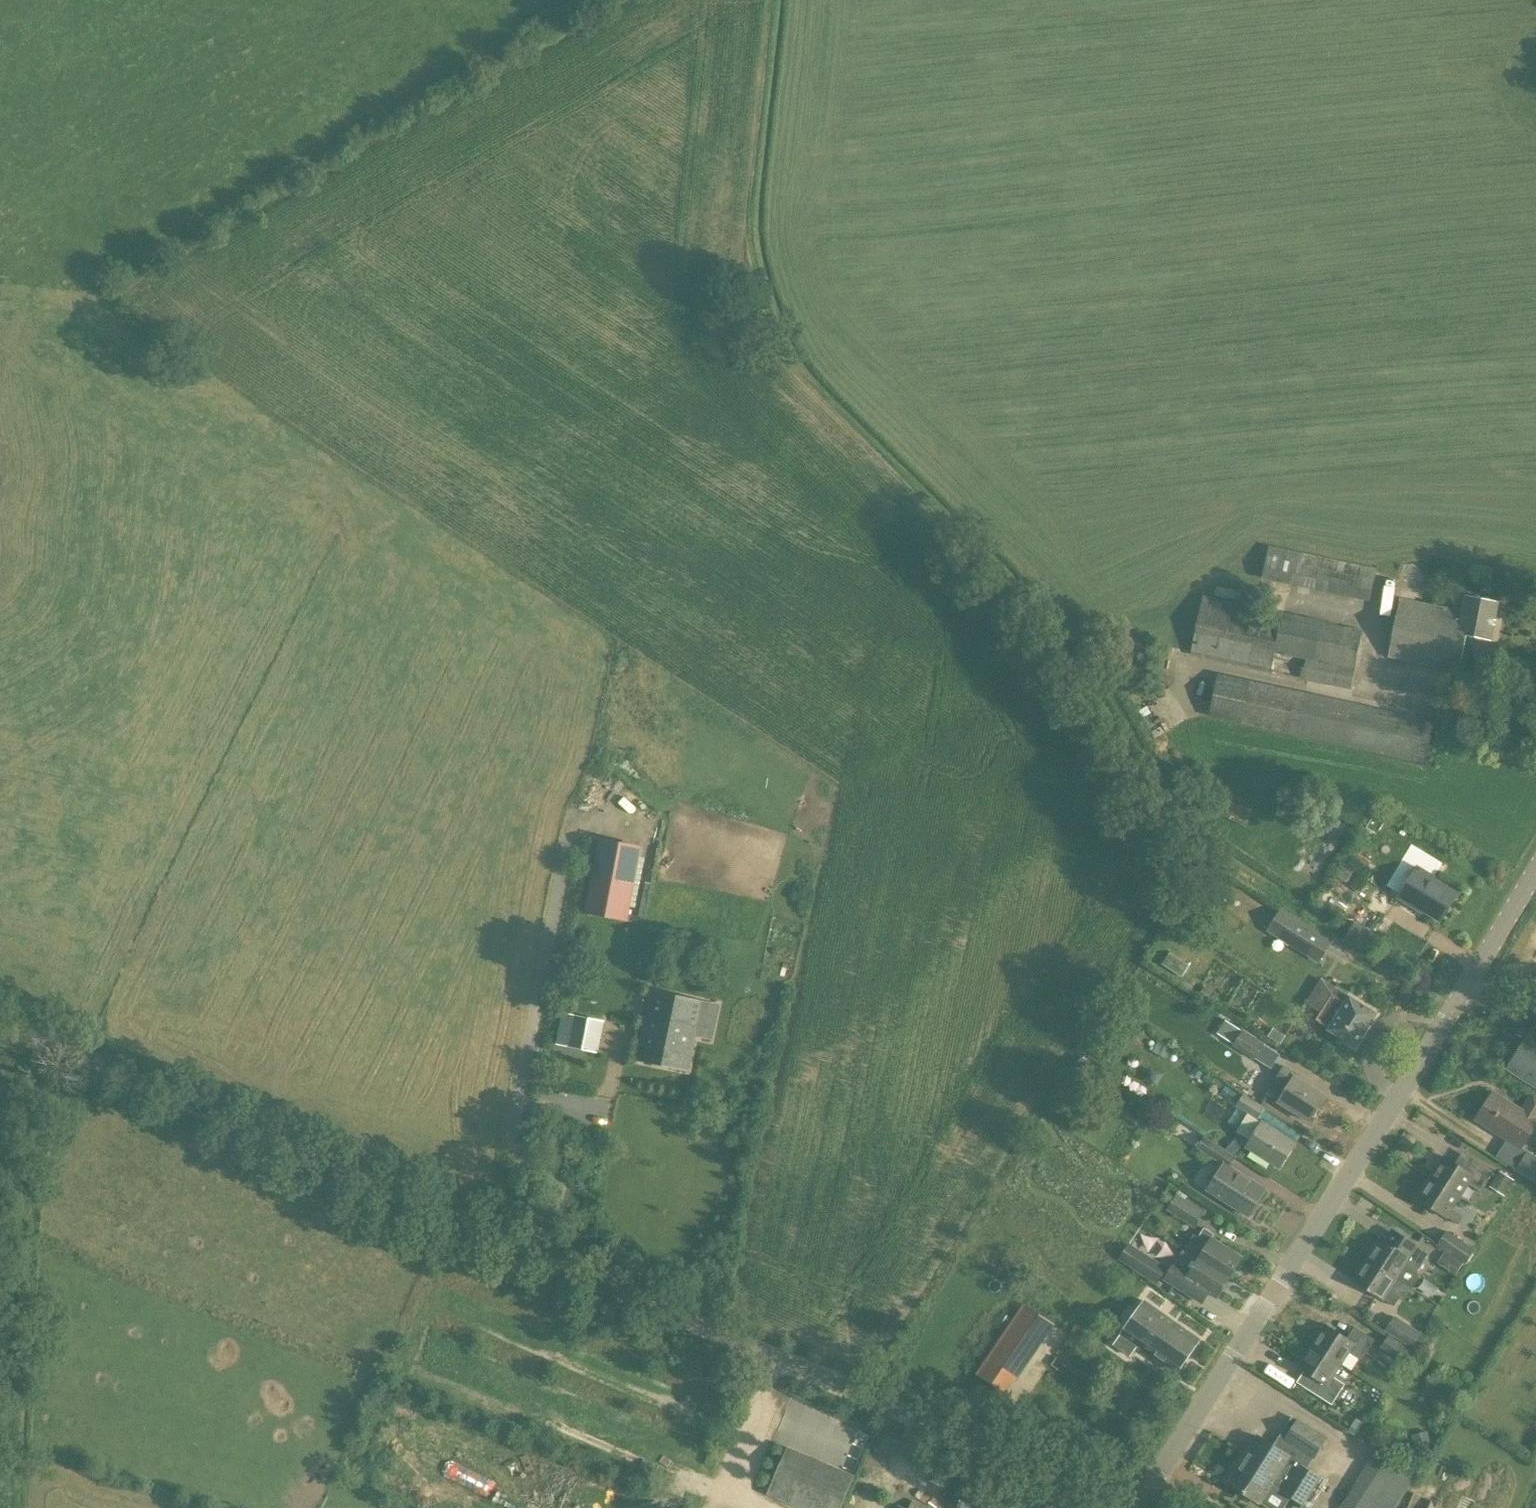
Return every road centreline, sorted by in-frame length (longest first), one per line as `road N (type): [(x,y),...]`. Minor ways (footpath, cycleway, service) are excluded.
road 1 (tertiary): [(1117,1507),(170,1096),(0,1033)]
road 2 (tertiary): [(1134,1507),(1535,869)]
road 3 (track): [(9,1507),(20,1182),(30,1096),(51,1047)]

